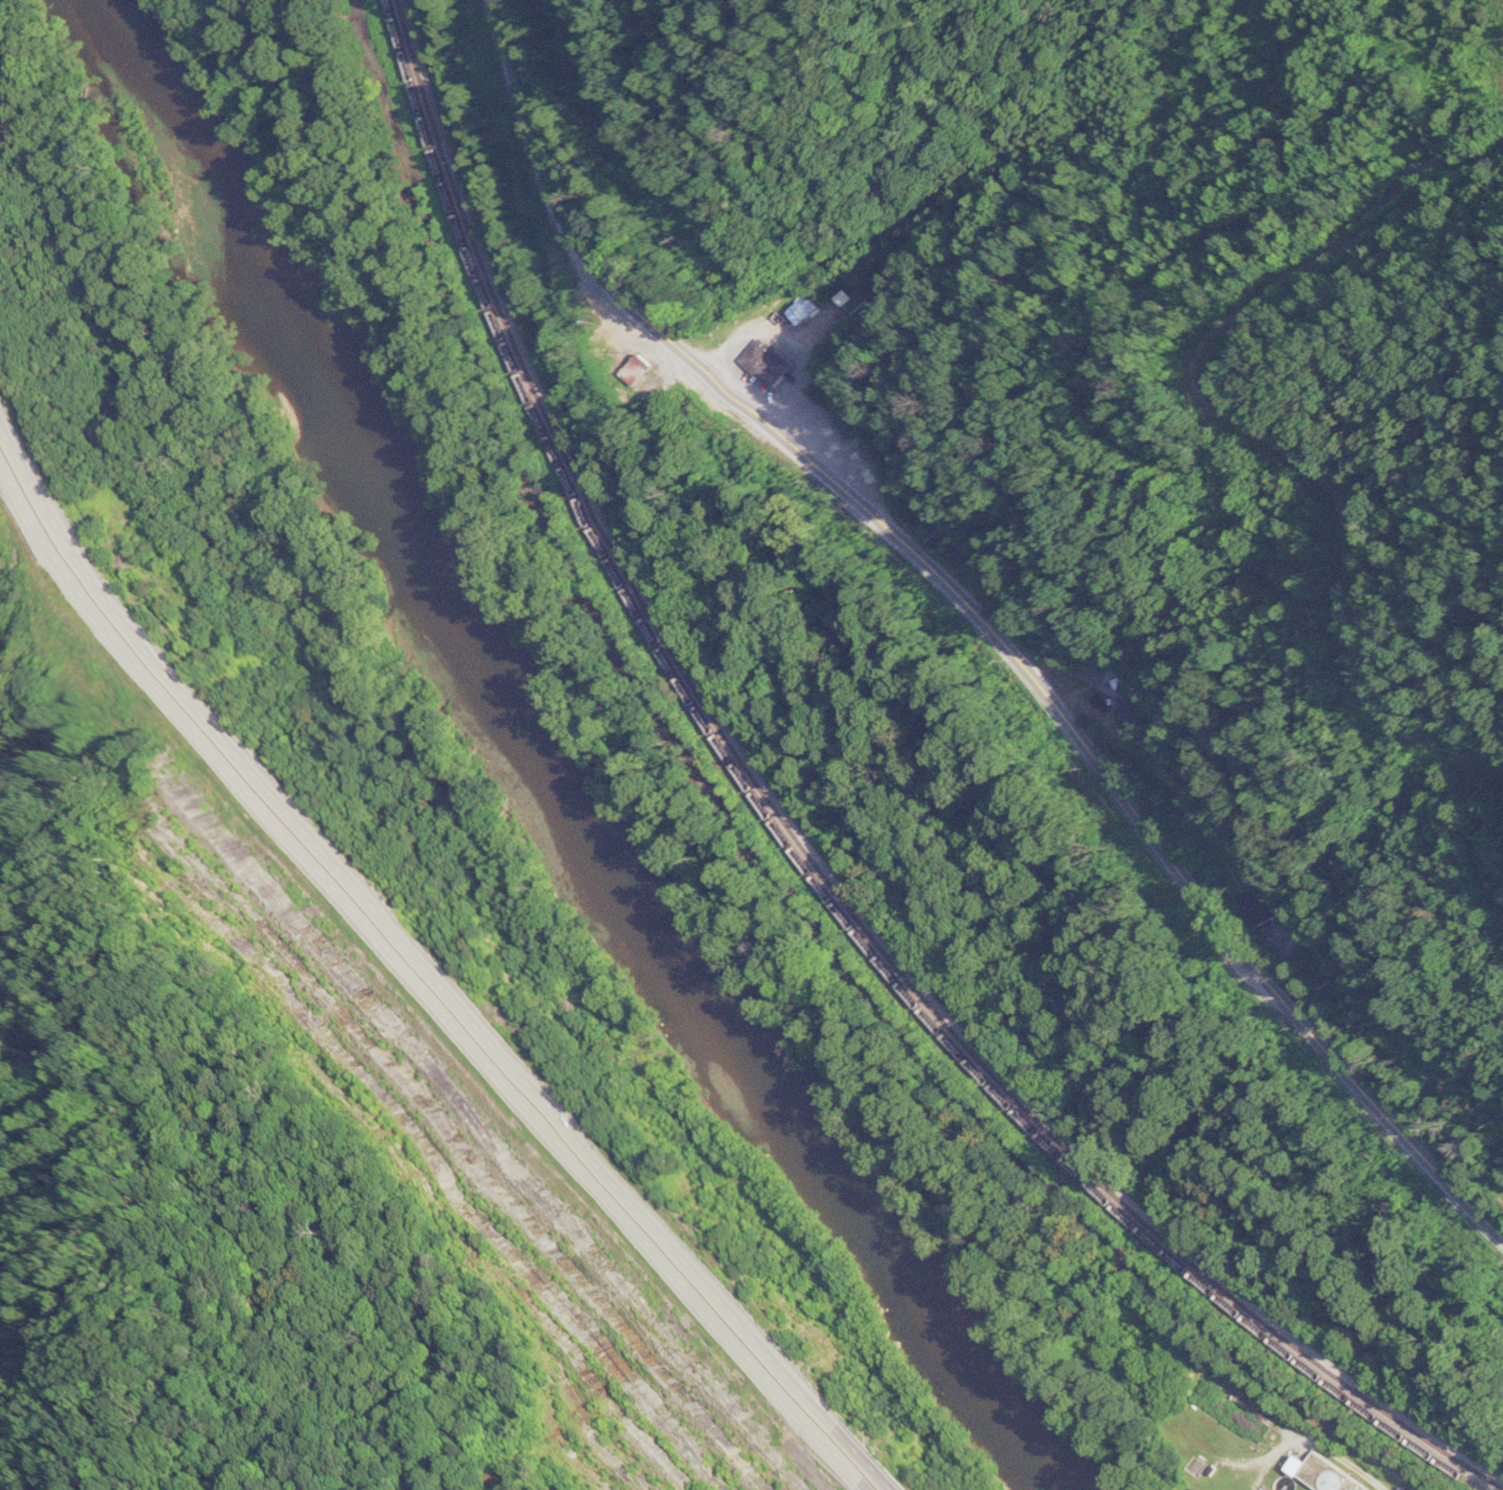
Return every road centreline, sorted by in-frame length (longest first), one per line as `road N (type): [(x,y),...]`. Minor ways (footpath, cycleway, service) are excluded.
road 1 (secondary): [(502,0),(539,137),(588,254),(642,313),(899,533),(1003,639),(1389,1125),(1502,1231)]
road 2 (trunk): [(890,1489),(187,693),(30,481),(0,421)]
road 3 (trunk): [(0,462),(49,551),(148,684),(863,1489)]

